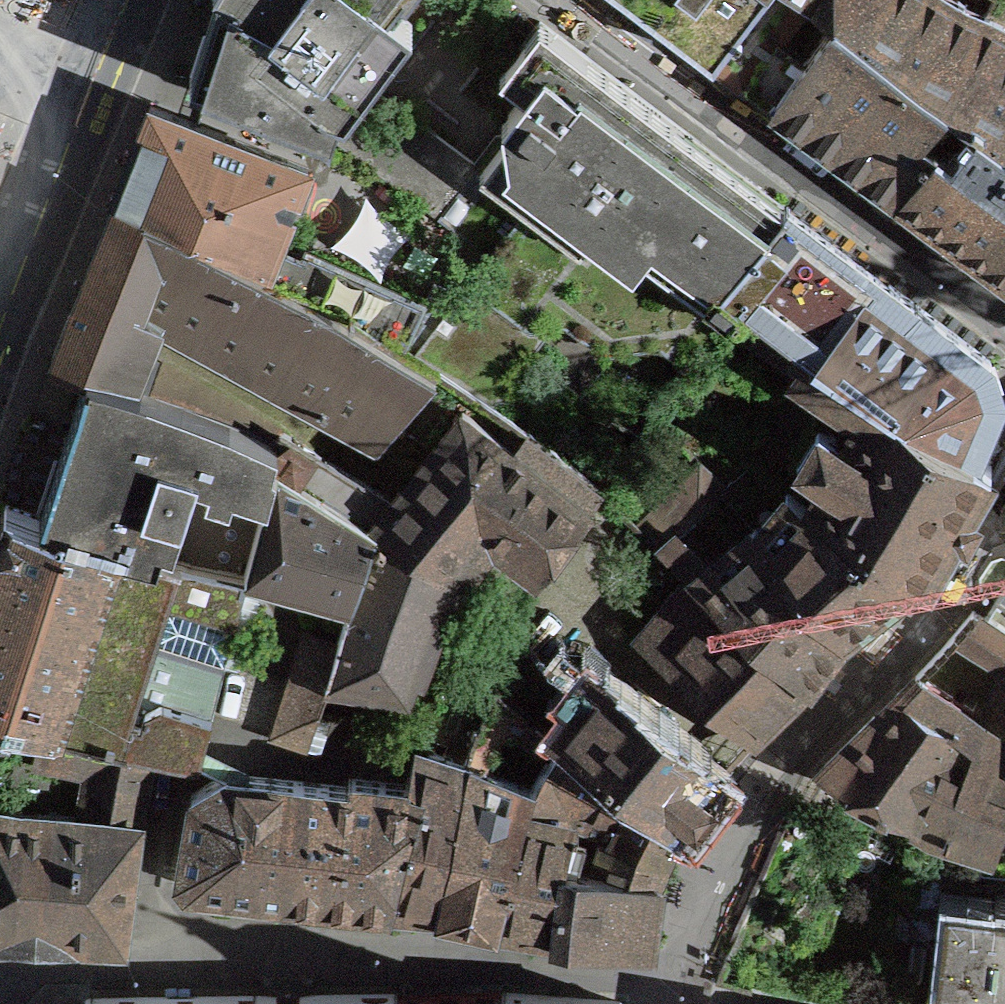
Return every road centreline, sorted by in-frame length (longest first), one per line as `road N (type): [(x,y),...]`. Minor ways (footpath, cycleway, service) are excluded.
road 1 (residential): [(674,980),(692,919),(751,798),(788,749),(921,614),(1004,493)]
road 2 (residential): [(559,0),(1004,332)]
road 3 (residential): [(136,968),(515,965),(674,980)]
road 4 (residential): [(132,0),(0,314)]
road 5 (residential): [(164,791),(136,968)]
road 6 (residential): [(0,972),(136,968)]

